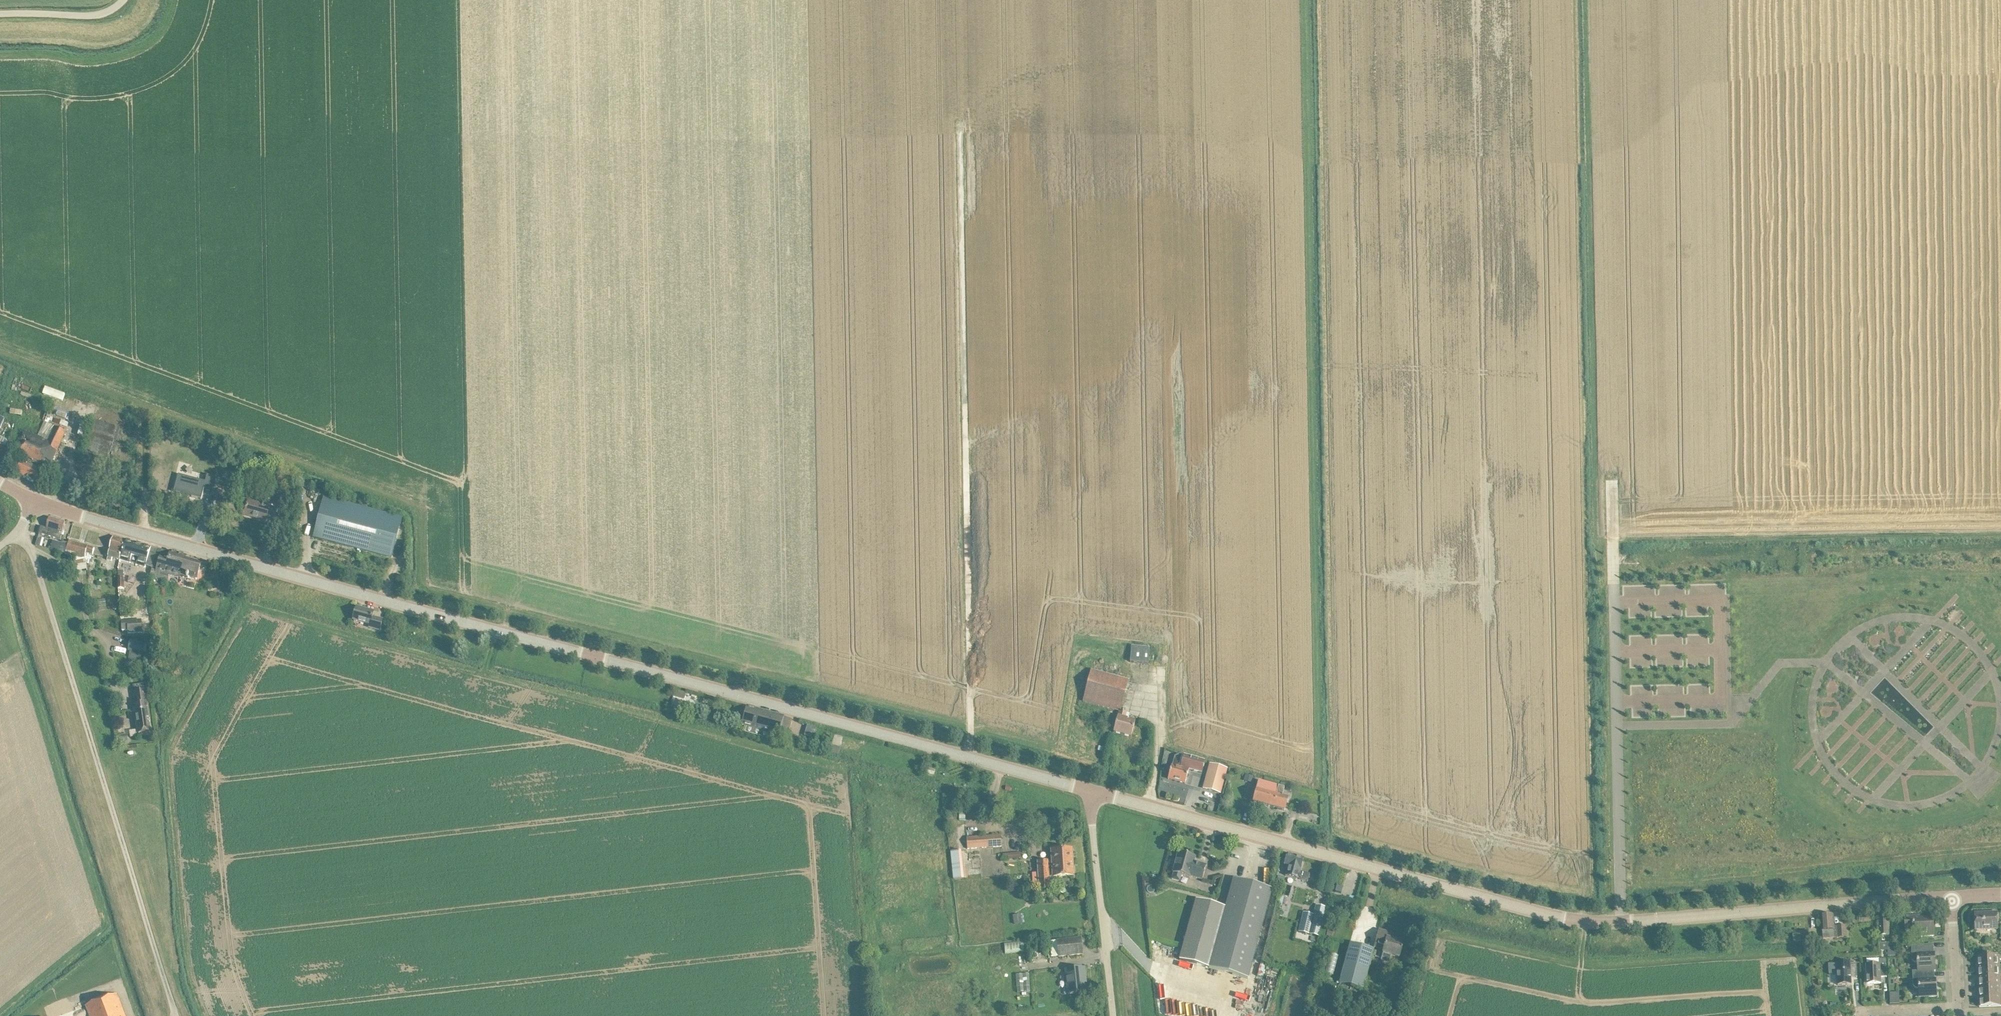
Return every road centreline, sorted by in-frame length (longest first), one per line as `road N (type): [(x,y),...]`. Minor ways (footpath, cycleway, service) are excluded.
road 1 (unclassified): [(1091,791),(36,502)]
road 2 (unclassified): [(1952,897),(1574,920),(1091,791)]
road 3 (track): [(1303,0),(1318,787)]
road 4 (track): [(972,759),(961,137)]
road 5 (track): [(18,531),(175,1015)]
road 6 (unclassified): [(1114,1015),(1091,791)]
road 7 (track): [(29,547),(59,562),(80,587),(87,624),(108,649),(119,700)]
road 8 (unclassified): [(0,17),(84,17),(126,0)]

